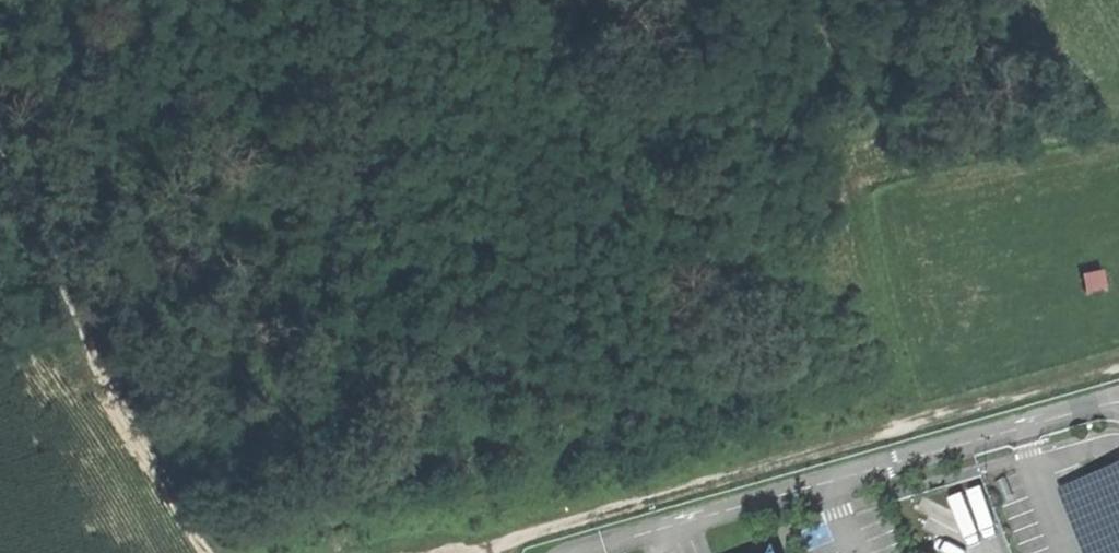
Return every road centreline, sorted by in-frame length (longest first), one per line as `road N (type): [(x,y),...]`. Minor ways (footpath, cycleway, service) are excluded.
road 1 (track): [(490,544),(1118,364)]

